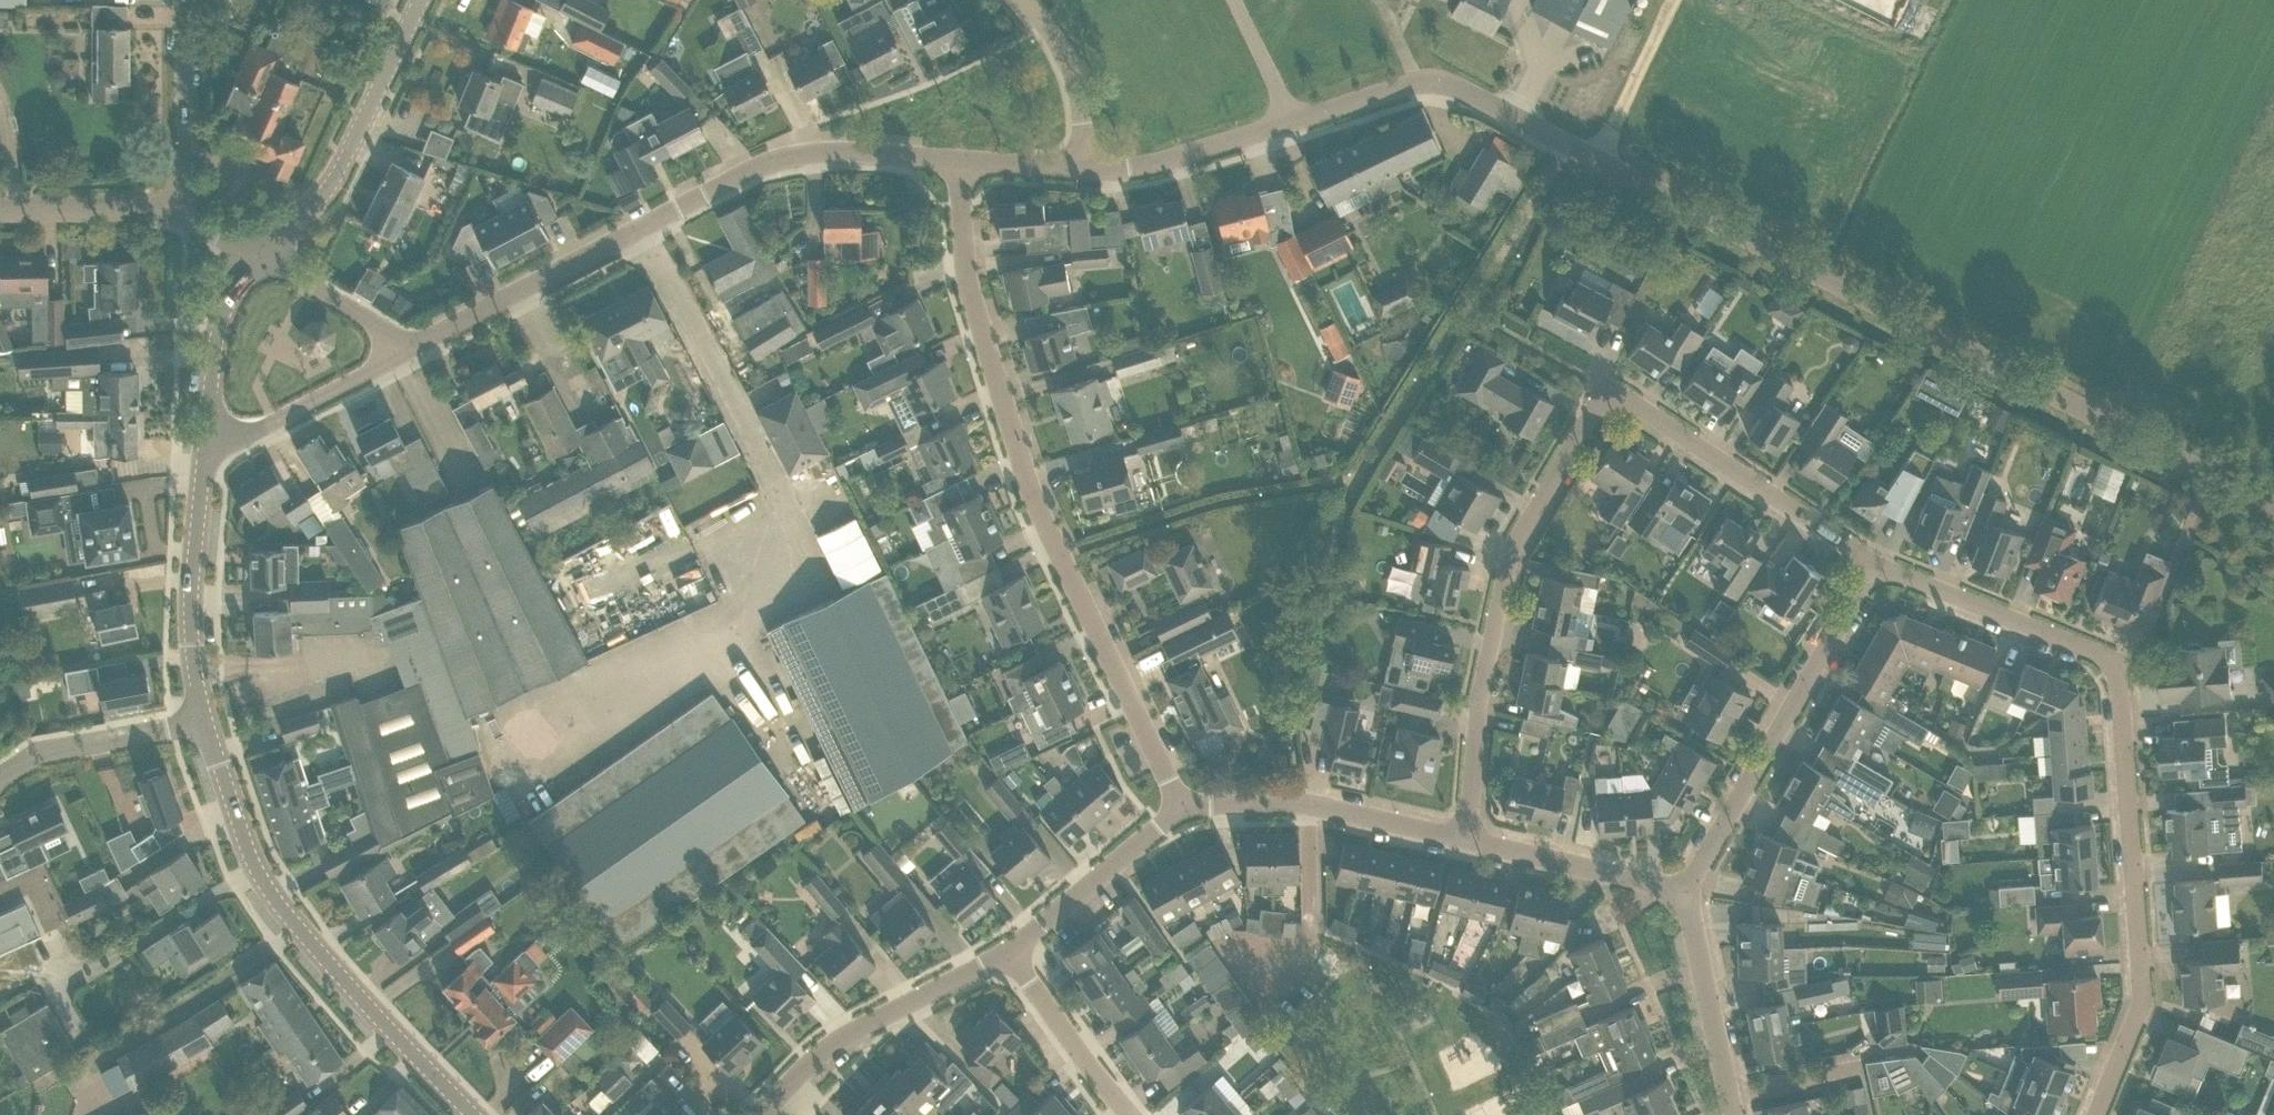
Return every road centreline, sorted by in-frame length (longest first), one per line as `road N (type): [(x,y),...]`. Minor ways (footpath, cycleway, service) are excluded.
road 1 (unclassified): [(2273,504),(1506,94),(1432,79),(1244,138),(1134,164),(1079,167)]
road 2 (residential): [(1470,844),(1476,704),(1512,549),(1607,388),(1872,567)]
road 3 (residential): [(1872,567),(2116,666),(2138,995),(2093,1114)]
road 4 (residential): [(1182,809),(1061,555),(1020,447),(963,259),(954,157)]
road 5 (unclassified): [(954,157),(838,151),(748,171),(403,354)]
road 6 (tertiary): [(464,1114),(339,992),(286,927),(248,859),(204,724)]
road 7 (residential): [(1684,890),(1872,567)]
road 8 (tertiary): [(256,259),(337,172),(423,0)]
road 9 (residential): [(1182,809),(1314,803),(1470,844)]
road 10 (residential): [(762,1114),(829,1049),(1004,956)]
road 11 (tertiary): [(204,724),(187,646),(205,449)]
road 12 (residential): [(1004,956),(1182,809)]
road 13 (residential): [(1734,1114),(1684,890)]
road 14 (unclassified): [(205,449),(403,354)]
road 15 (residential): [(1470,844),(1684,890)]
road 16 (unclassified): [(181,213),(182,0)]
road 17 (residential): [(204,724),(50,748),(0,774)]
road 18 (residential): [(1131,1114),(1004,956)]
road 19 (tertiary): [(205,449),(220,323),(256,259)]
road 20 (unclassified): [(1079,167),(1074,82),(1020,0)]
road 21 (residential): [(0,212),(127,205),(181,213)]
road 22 (unclassified): [(403,354),(381,329),(256,259)]
road 23 (track): [(1290,122),(1228,0)]
road 24 (unclassified): [(1079,167),(954,157)]

